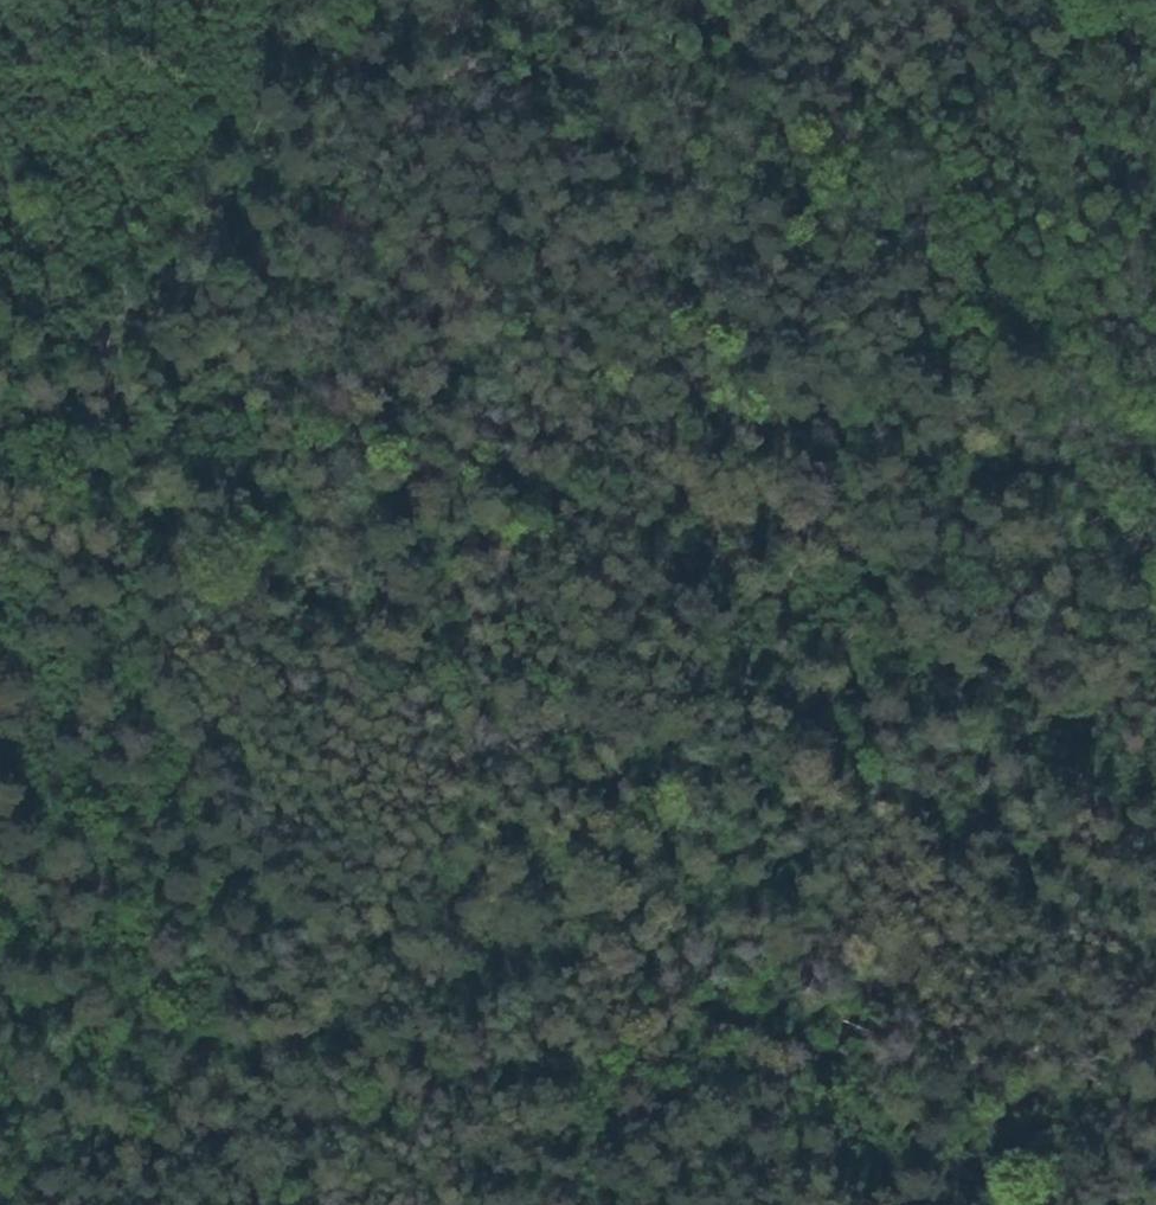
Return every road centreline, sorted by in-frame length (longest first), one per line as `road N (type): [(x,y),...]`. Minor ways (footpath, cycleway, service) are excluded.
road 1 (track): [(158,1148),(390,1100),(590,1072),(871,1054),(1155,1018)]
road 2 (track): [(0,1185),(95,1143),(158,1148)]

